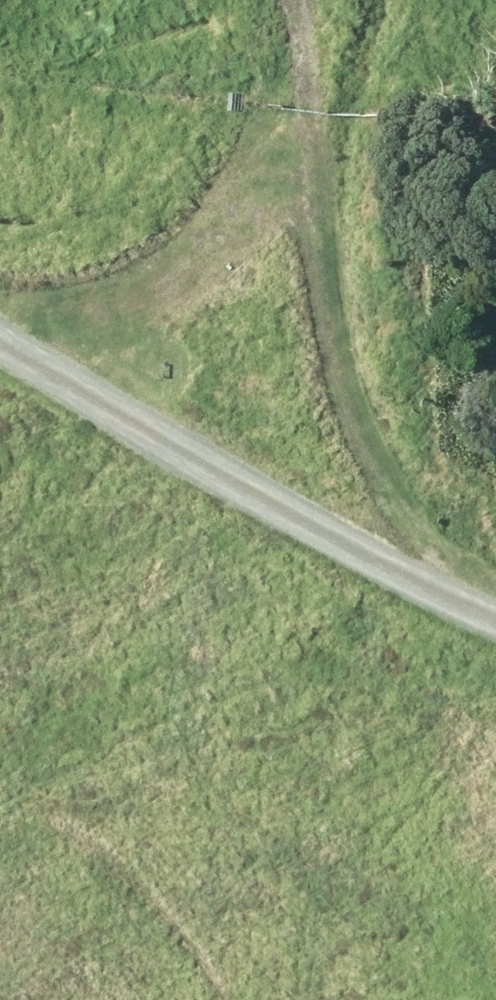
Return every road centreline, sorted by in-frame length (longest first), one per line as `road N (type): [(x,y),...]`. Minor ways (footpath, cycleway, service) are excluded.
road 1 (track): [(462,603),(397,510),(351,420),(328,322),(294,0)]
road 2 (track): [(495,618),(271,506),(0,344)]
road 3 (track): [(7,348),(129,309),(219,246),(299,108)]

